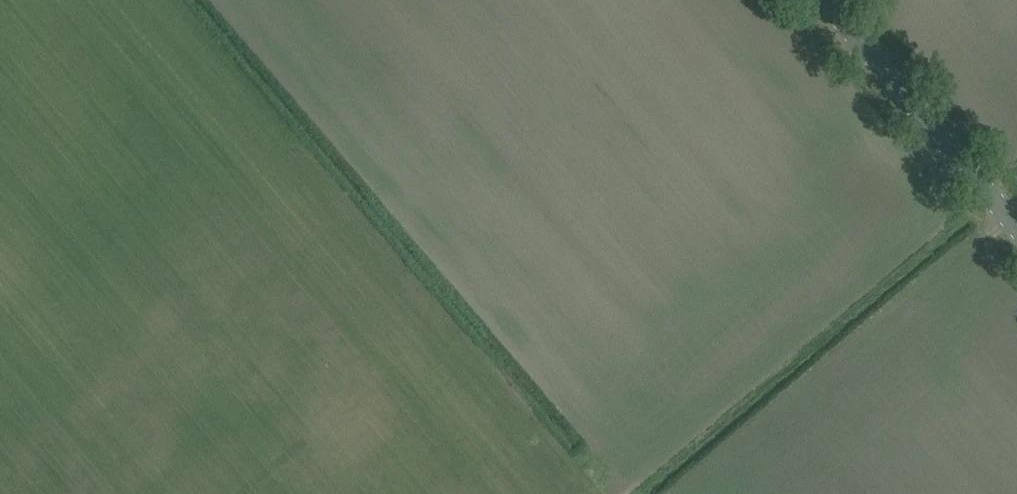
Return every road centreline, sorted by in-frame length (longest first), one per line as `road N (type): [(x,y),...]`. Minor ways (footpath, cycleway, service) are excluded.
road 1 (tertiary): [(1016,229),(823,0)]

